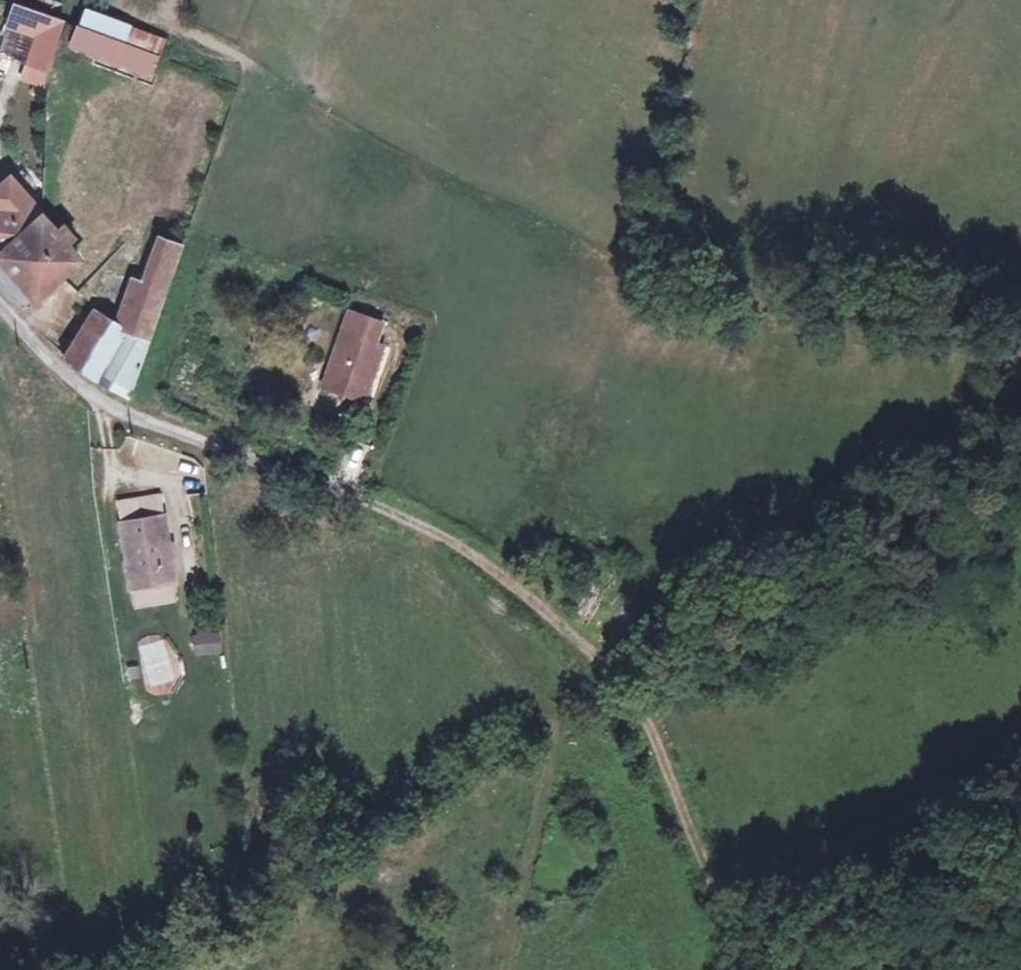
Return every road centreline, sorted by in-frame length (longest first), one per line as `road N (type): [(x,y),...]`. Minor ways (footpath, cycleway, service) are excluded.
road 1 (track): [(382,506),(477,558),(605,663),(651,727),(735,969)]
road 2 (unclassified): [(0,305),(36,350),(115,406),(382,506)]

